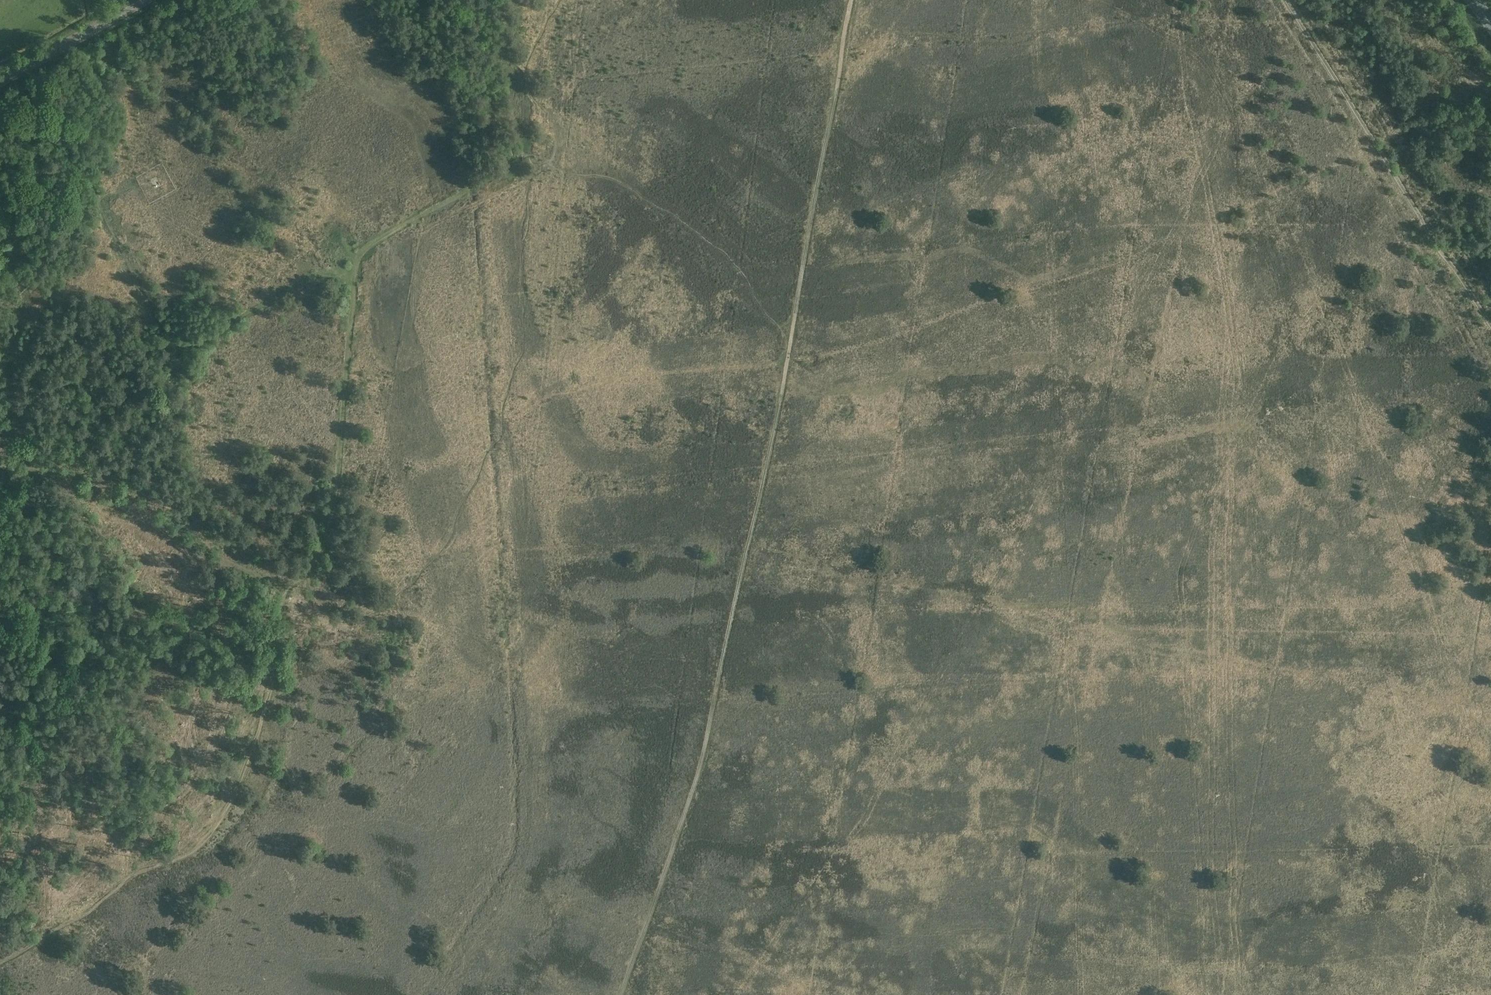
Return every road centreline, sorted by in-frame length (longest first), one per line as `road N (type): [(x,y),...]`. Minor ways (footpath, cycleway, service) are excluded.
road 1 (track): [(0,140),(74,156),(180,351),(318,273),(355,286)]
road 2 (track): [(1490,324),(1286,0)]
road 3 (tertiary): [(143,0),(0,80)]

